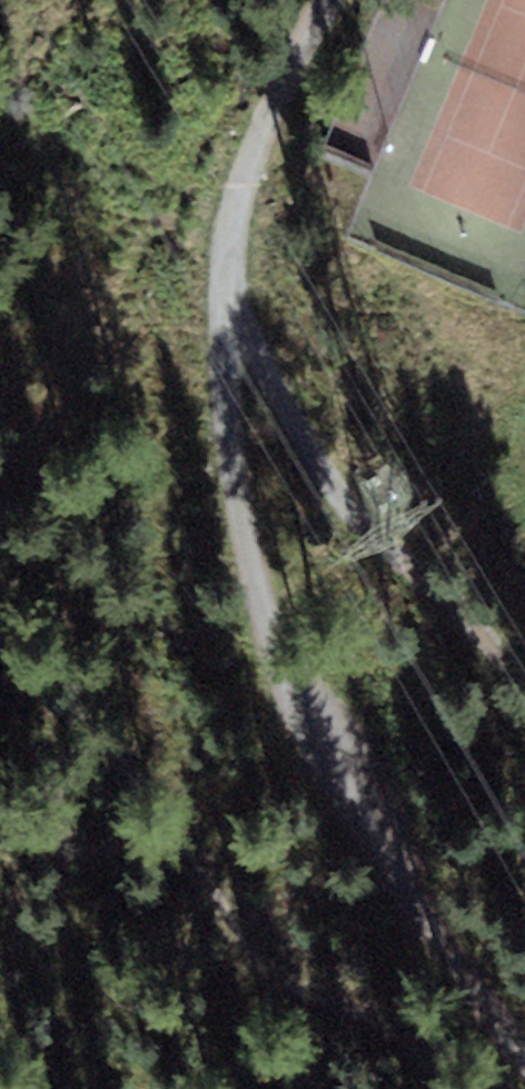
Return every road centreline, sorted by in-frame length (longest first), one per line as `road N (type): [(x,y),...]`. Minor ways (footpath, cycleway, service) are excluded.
road 1 (track): [(326,0),(260,127),(233,201),(225,391),(237,499),(270,644),(333,777),(524,1053)]
road 2 (track): [(227,301),(291,424),(373,541),(524,692)]

